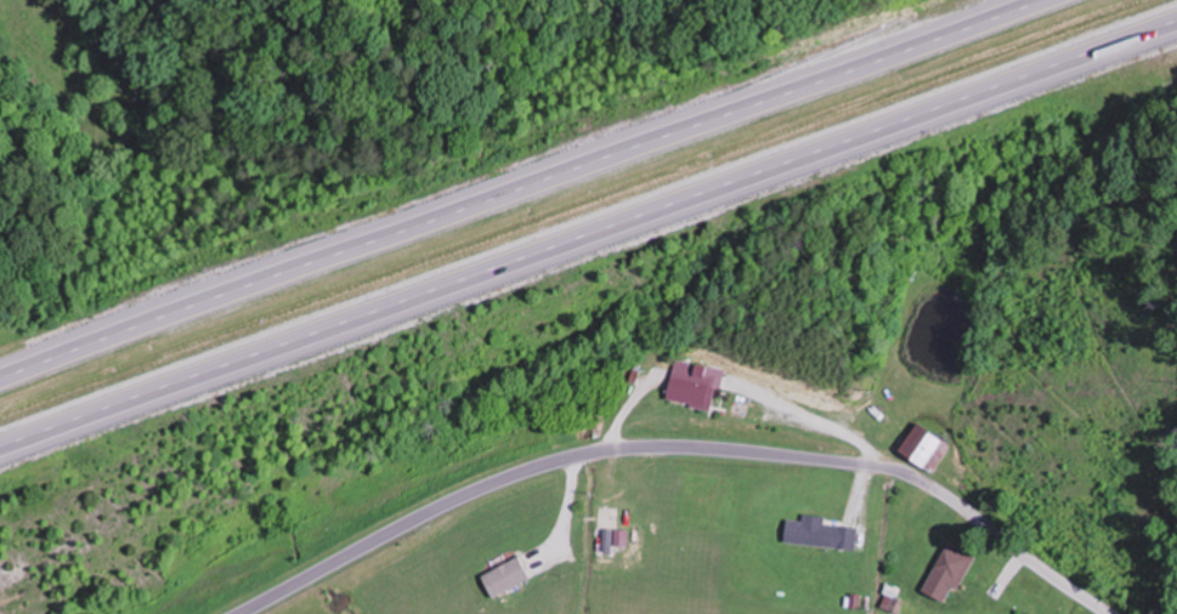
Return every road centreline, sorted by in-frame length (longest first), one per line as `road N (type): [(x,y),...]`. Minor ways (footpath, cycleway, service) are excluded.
road 1 (motorway): [(0,453),(1176,27)]
road 2 (motorway): [(1037,0),(0,373)]
road 3 (residential): [(1110,613),(916,478),(859,464),(700,448),(593,453),(520,472),(238,613)]

